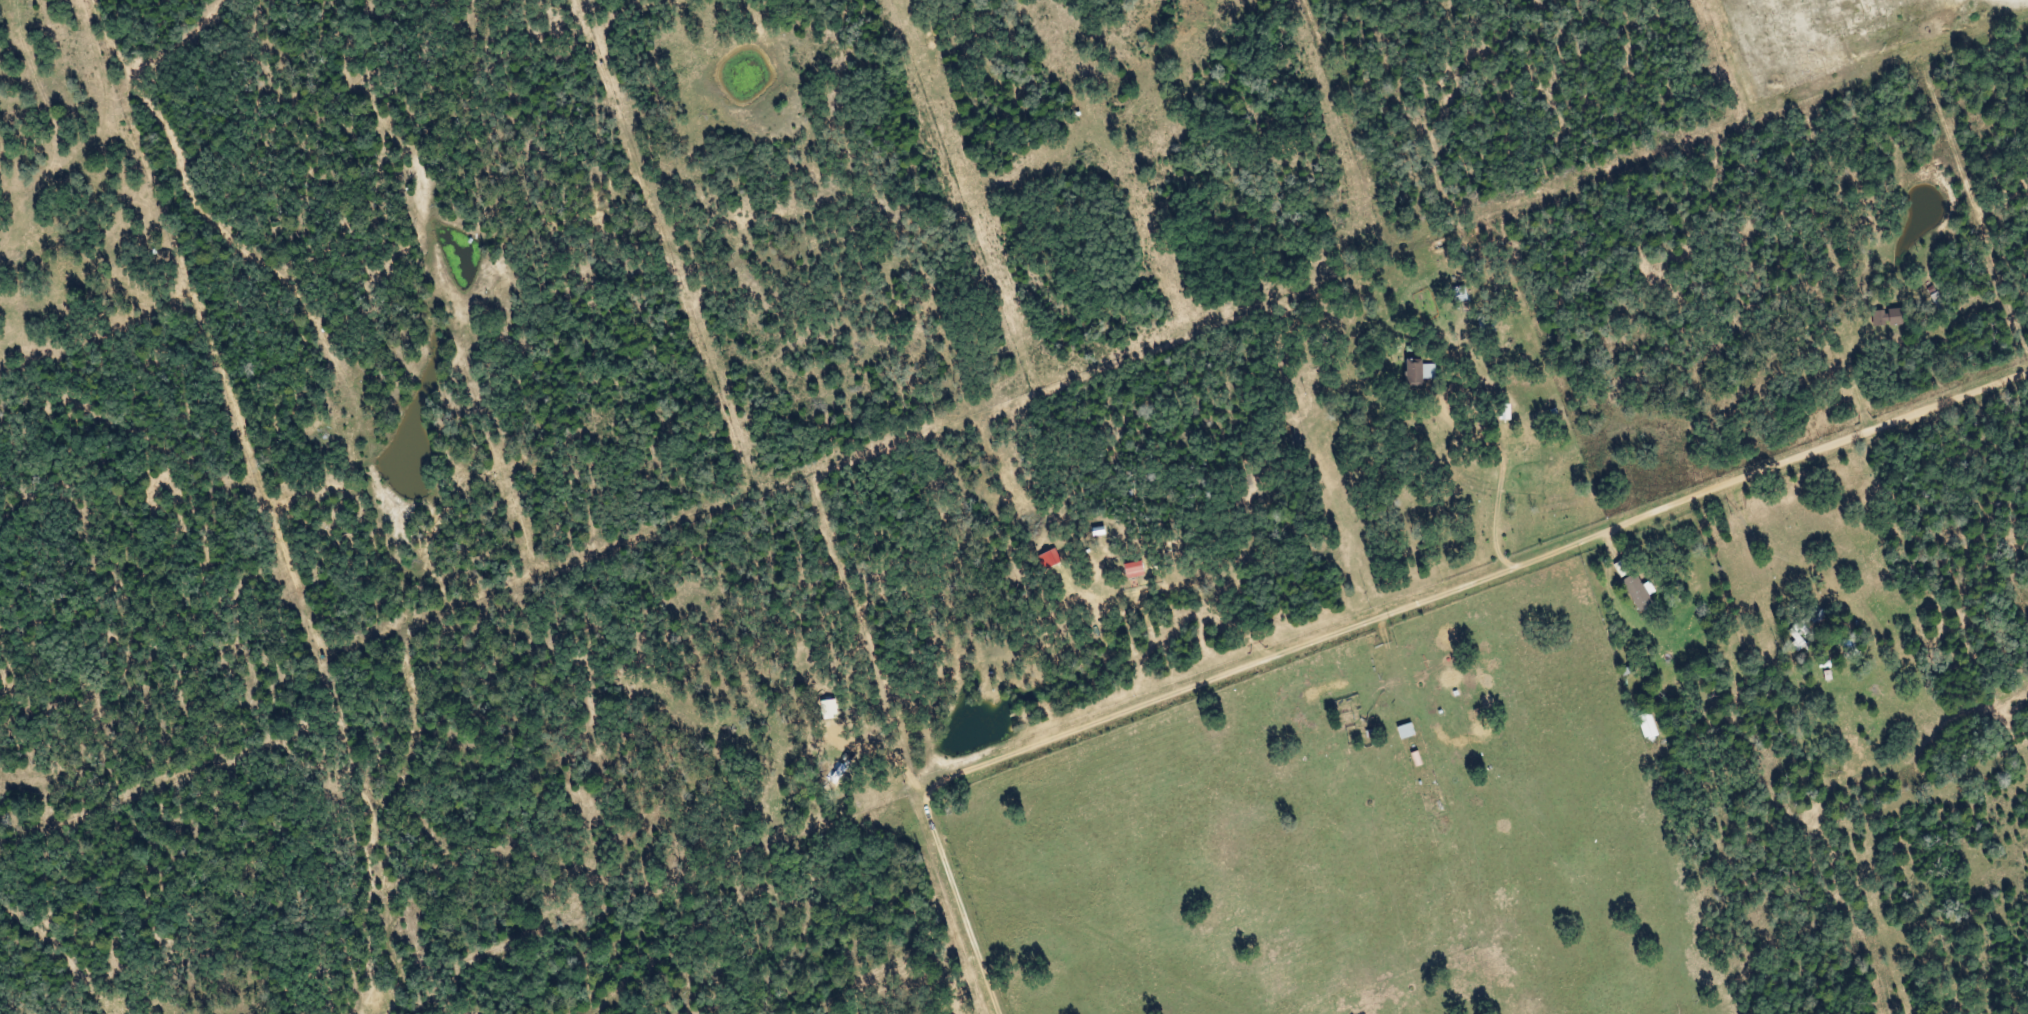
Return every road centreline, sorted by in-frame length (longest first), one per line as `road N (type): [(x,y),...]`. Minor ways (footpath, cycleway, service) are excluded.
road 1 (residential): [(2027,368),(940,785),(1015,1013)]

